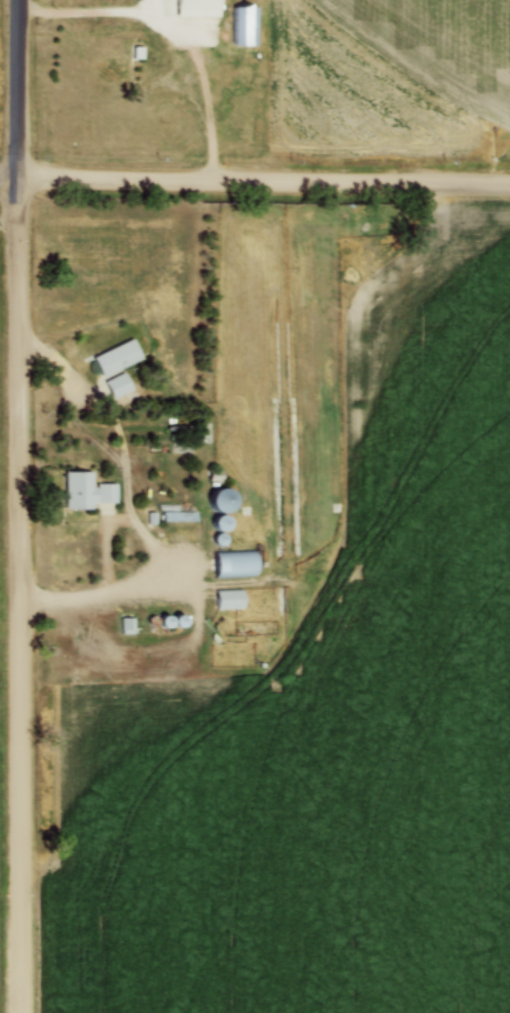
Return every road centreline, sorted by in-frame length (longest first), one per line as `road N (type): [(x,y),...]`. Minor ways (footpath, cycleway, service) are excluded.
road 1 (tertiary): [(19,1012),(17,179)]
road 2 (residential): [(509,185),(17,179)]
road 3 (tertiary): [(17,179),(21,0)]

